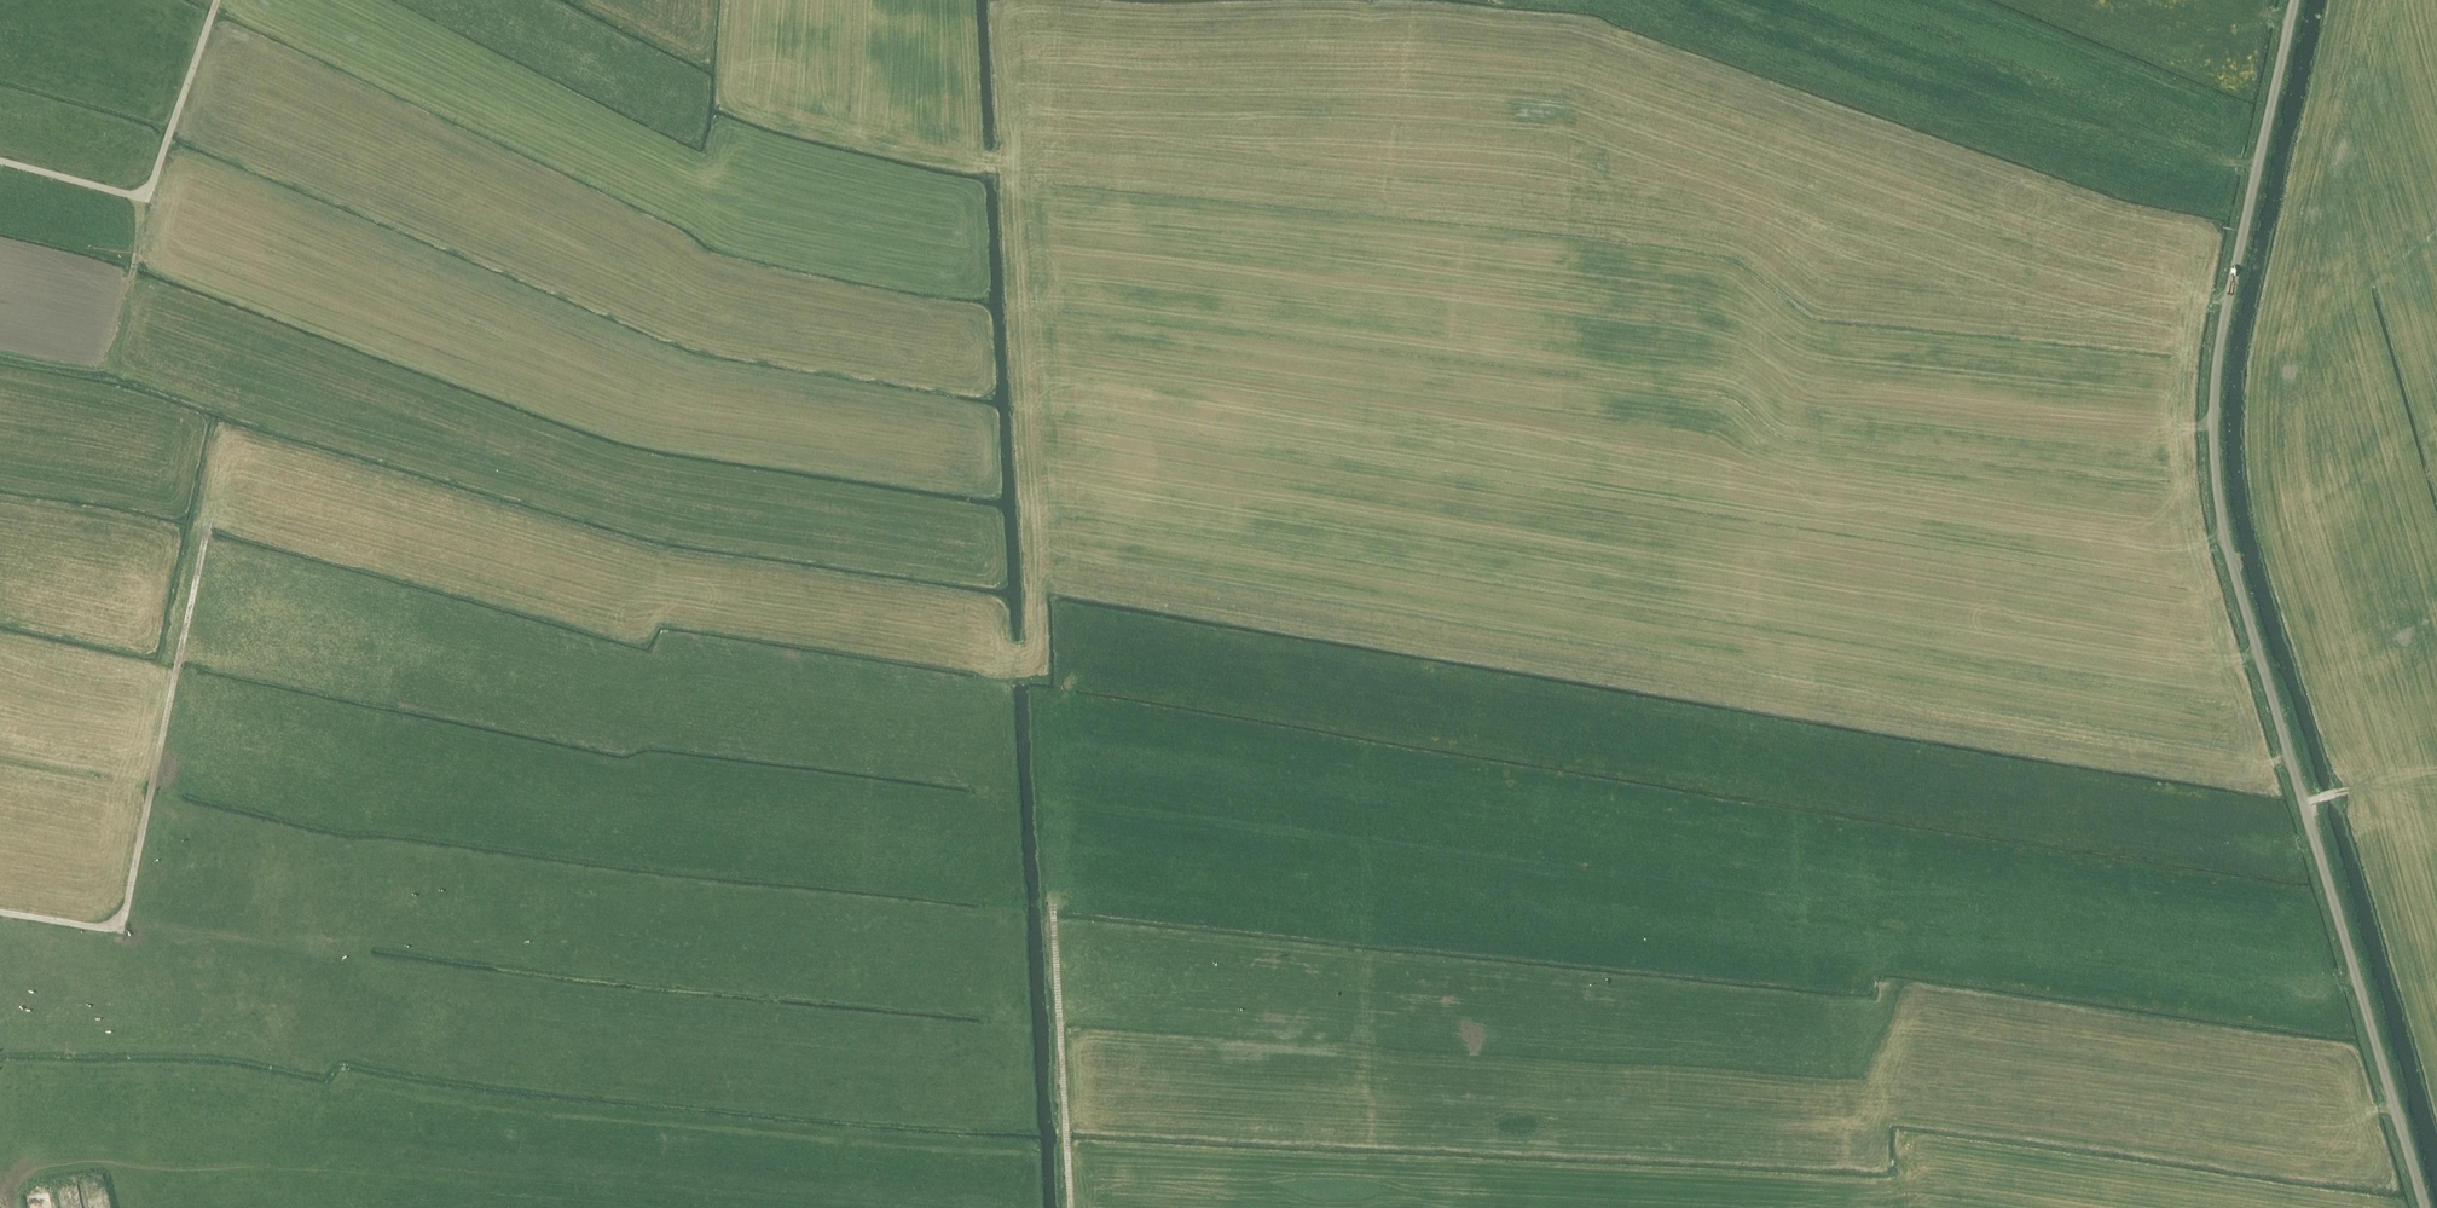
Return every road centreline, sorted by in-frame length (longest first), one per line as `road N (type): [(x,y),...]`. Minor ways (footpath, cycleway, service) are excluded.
road 1 (unclassified): [(2424,1207),(2229,555),(2214,465),(2214,382),(2231,277),(2295,0)]
road 2 (track): [(1052,905),(1069,1207)]

